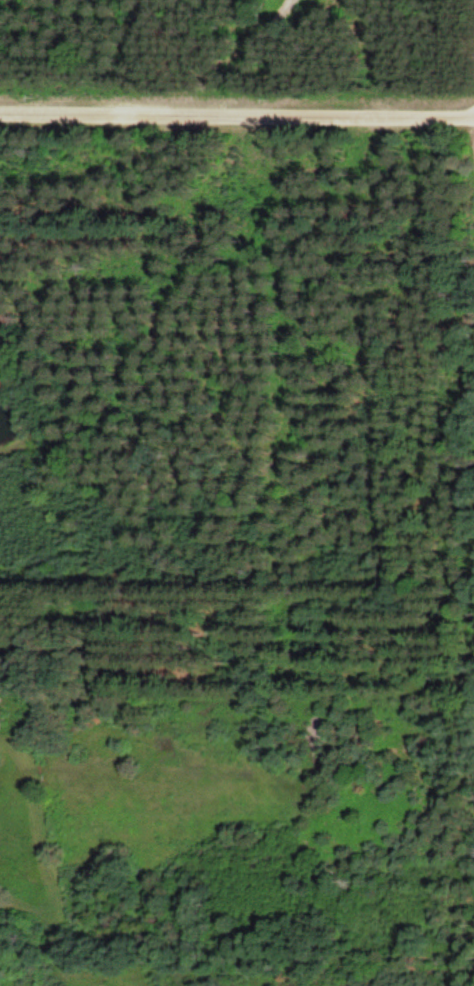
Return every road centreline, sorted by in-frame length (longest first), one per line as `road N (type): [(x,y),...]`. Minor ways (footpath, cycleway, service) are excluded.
road 1 (residential): [(0,115),(473,117)]

